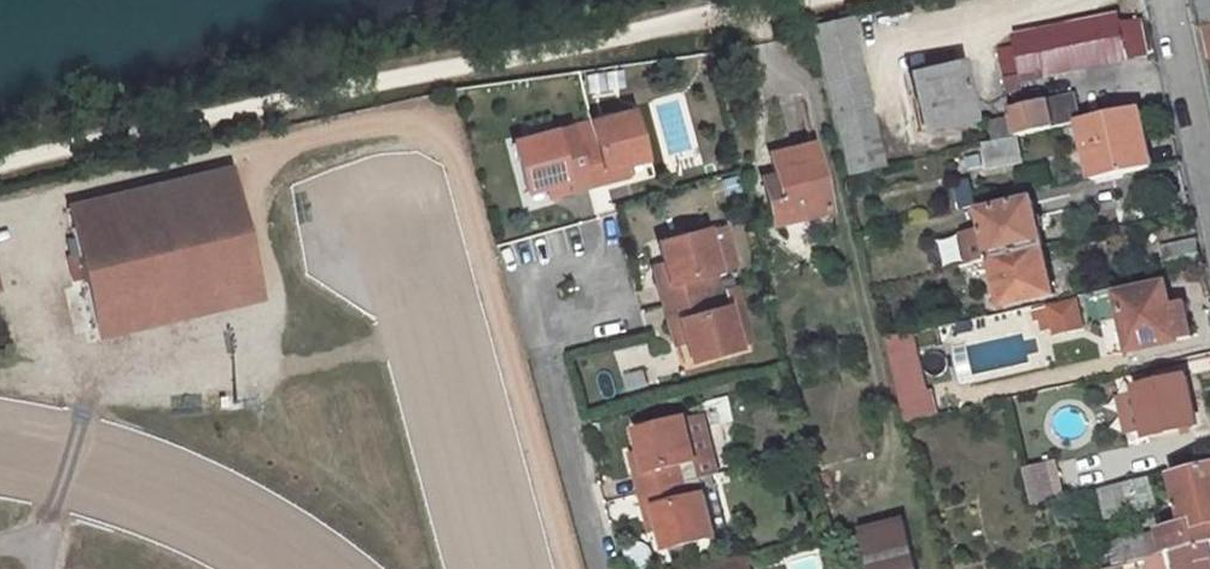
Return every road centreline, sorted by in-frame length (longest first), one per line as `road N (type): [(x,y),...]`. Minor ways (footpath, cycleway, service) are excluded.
road 1 (residential): [(609,568),(531,290),(576,280)]
road 2 (residential): [(1209,201),(1166,0)]

